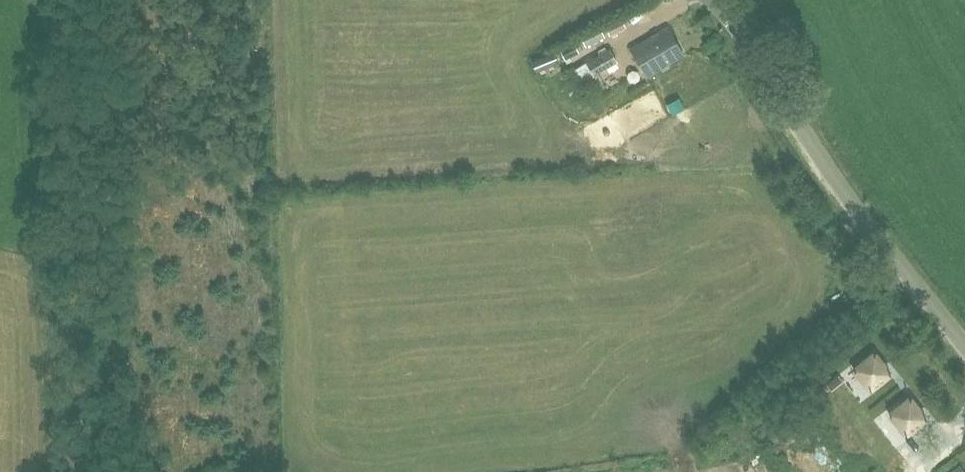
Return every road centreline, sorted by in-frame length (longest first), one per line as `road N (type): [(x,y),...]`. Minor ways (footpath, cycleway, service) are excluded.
road 1 (unclassified): [(964,341),(711,0)]

